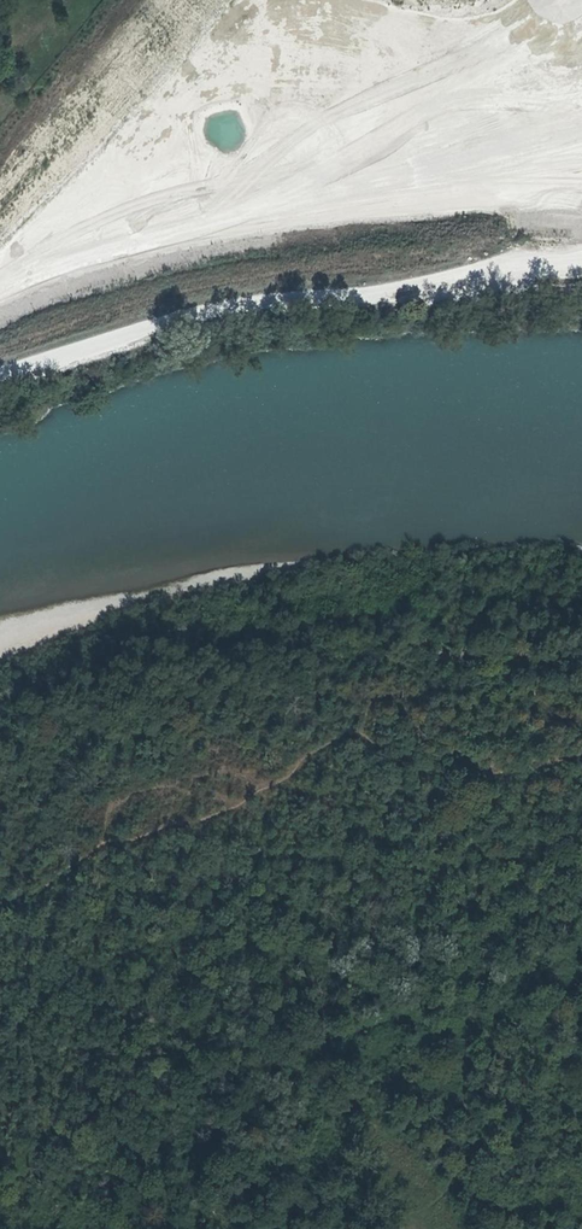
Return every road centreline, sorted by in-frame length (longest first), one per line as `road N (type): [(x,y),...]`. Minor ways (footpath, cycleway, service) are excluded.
road 1 (unclassified): [(0,380),(206,316),(399,291),(581,251)]

